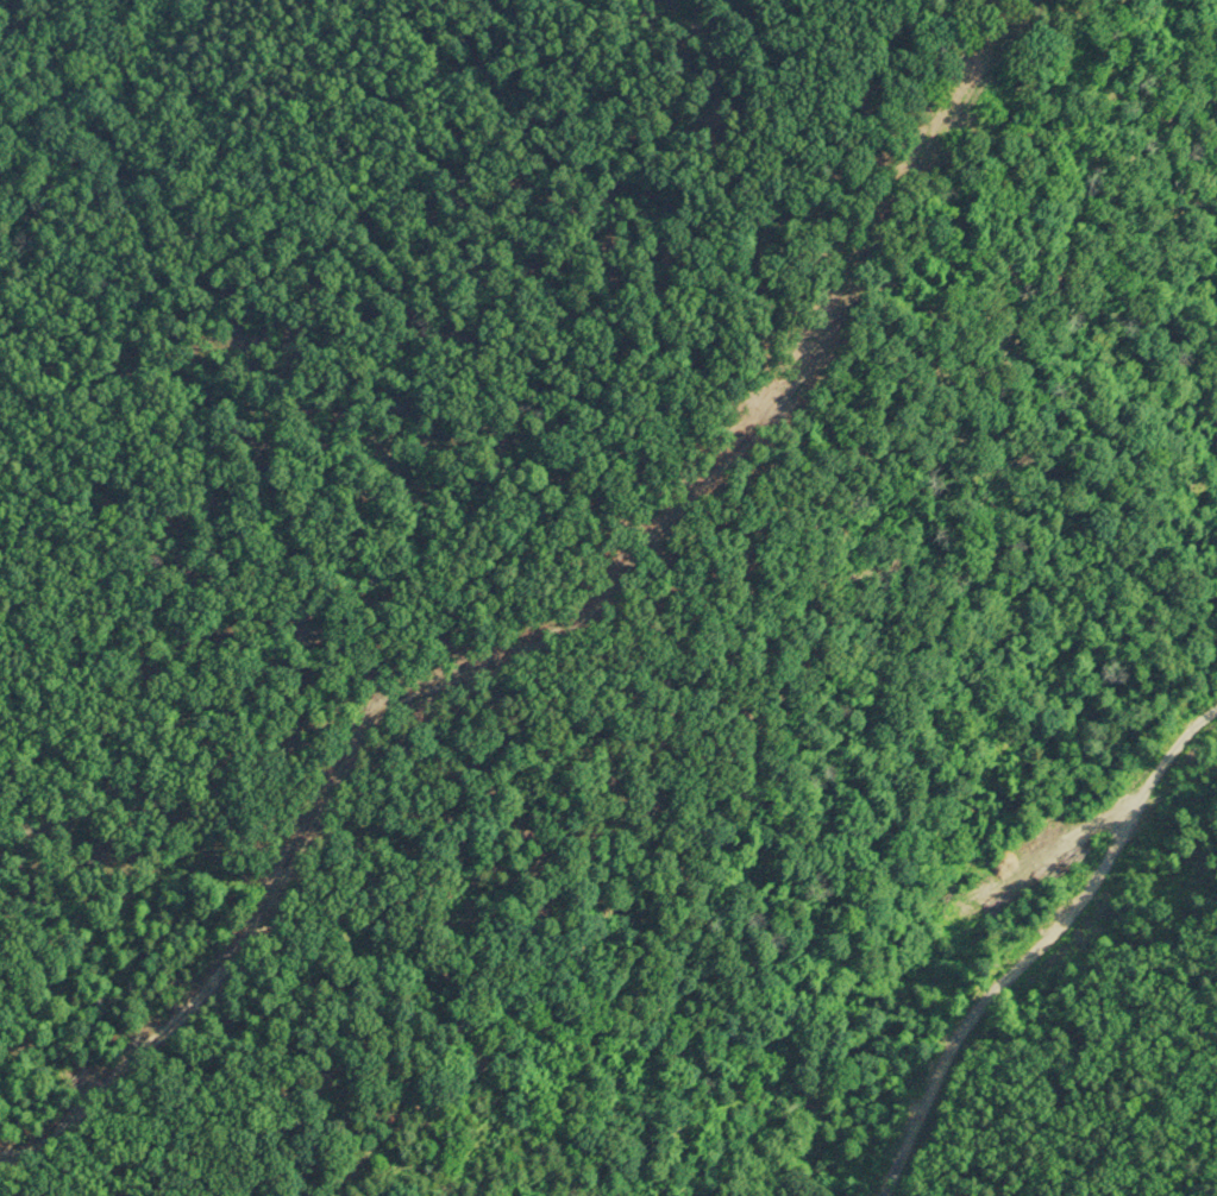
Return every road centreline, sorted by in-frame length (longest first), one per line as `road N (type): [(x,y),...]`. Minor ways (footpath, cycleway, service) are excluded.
road 1 (track): [(1216,756),(1173,814),(1123,912),(1005,1015),(932,1195)]

